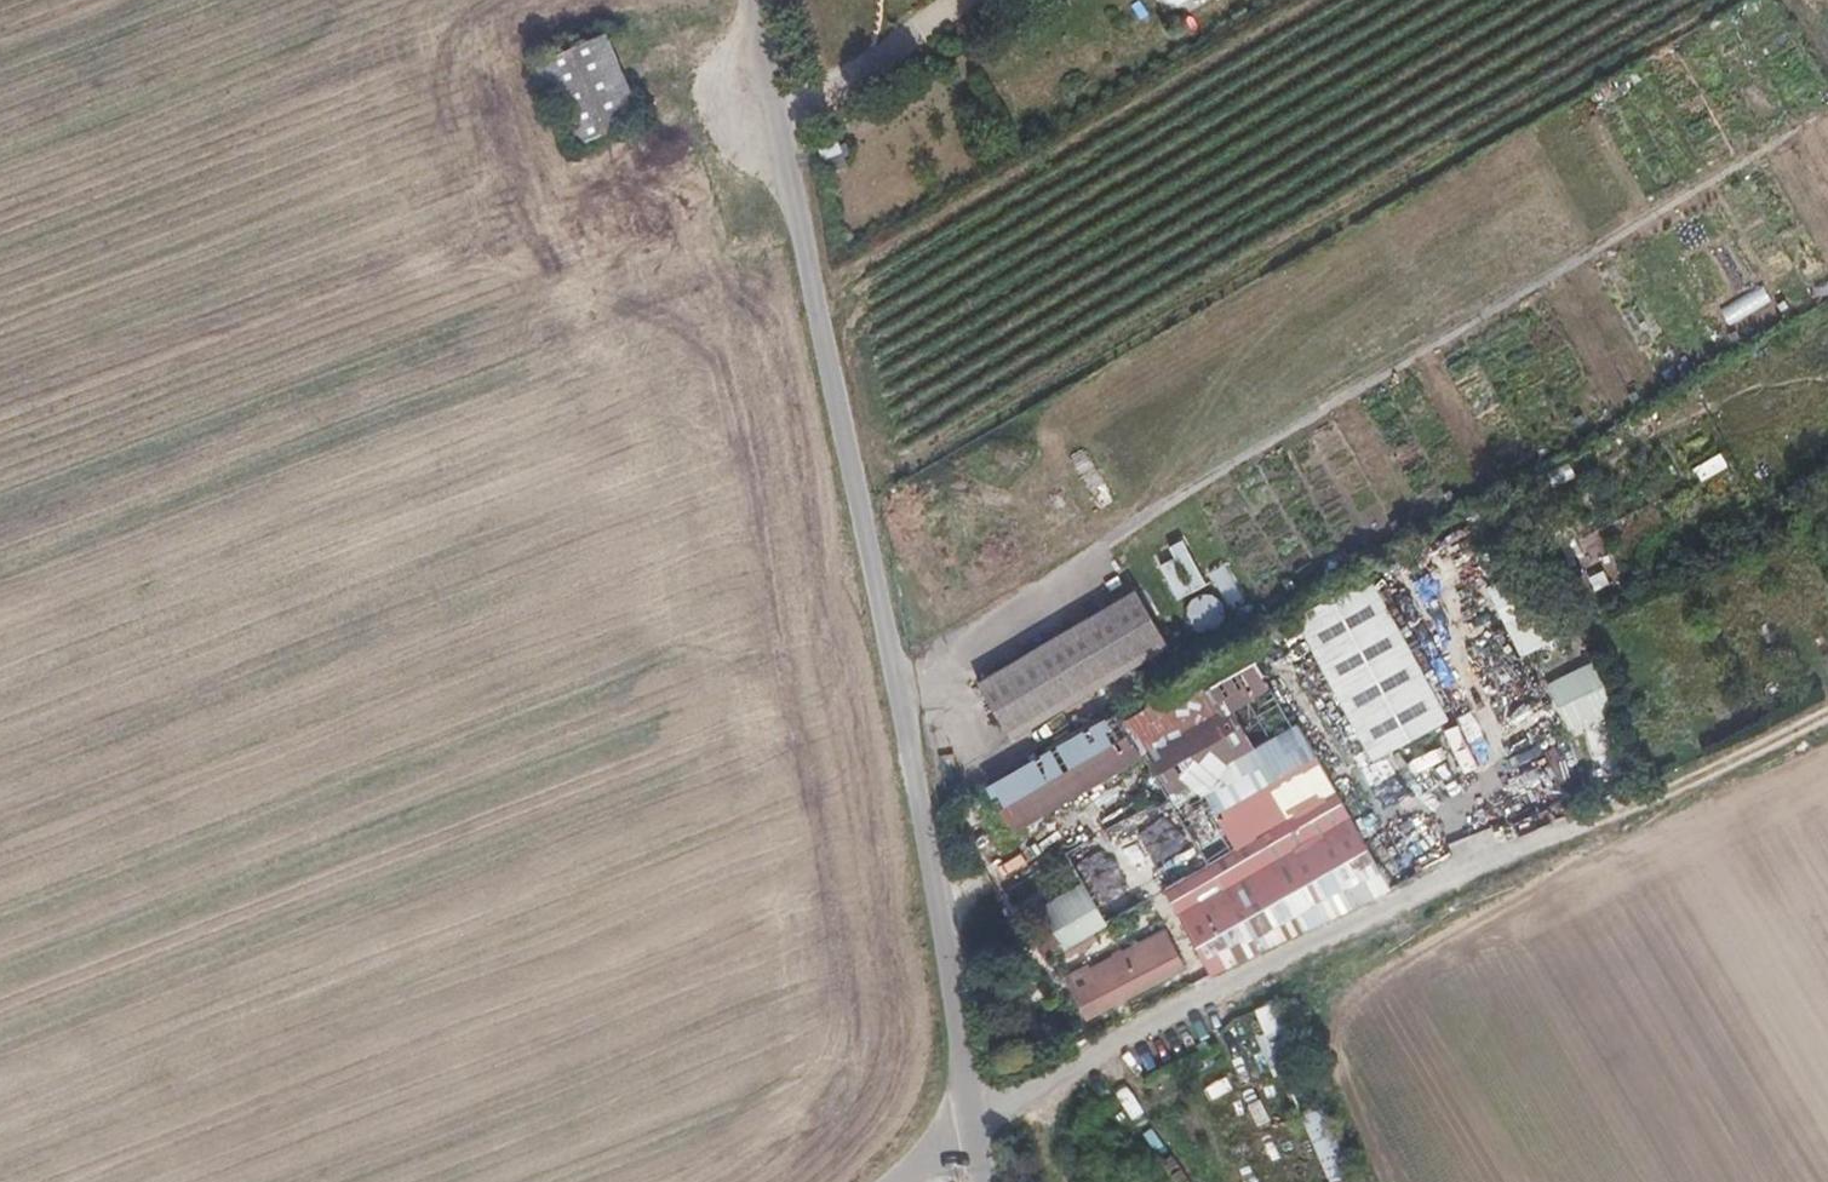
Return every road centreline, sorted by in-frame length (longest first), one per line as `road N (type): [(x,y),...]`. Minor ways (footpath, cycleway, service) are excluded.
road 1 (unclassified): [(754,0),(971,1124)]
road 2 (unclassified): [(1750,757),(1511,848),(1224,986),(971,1124)]

